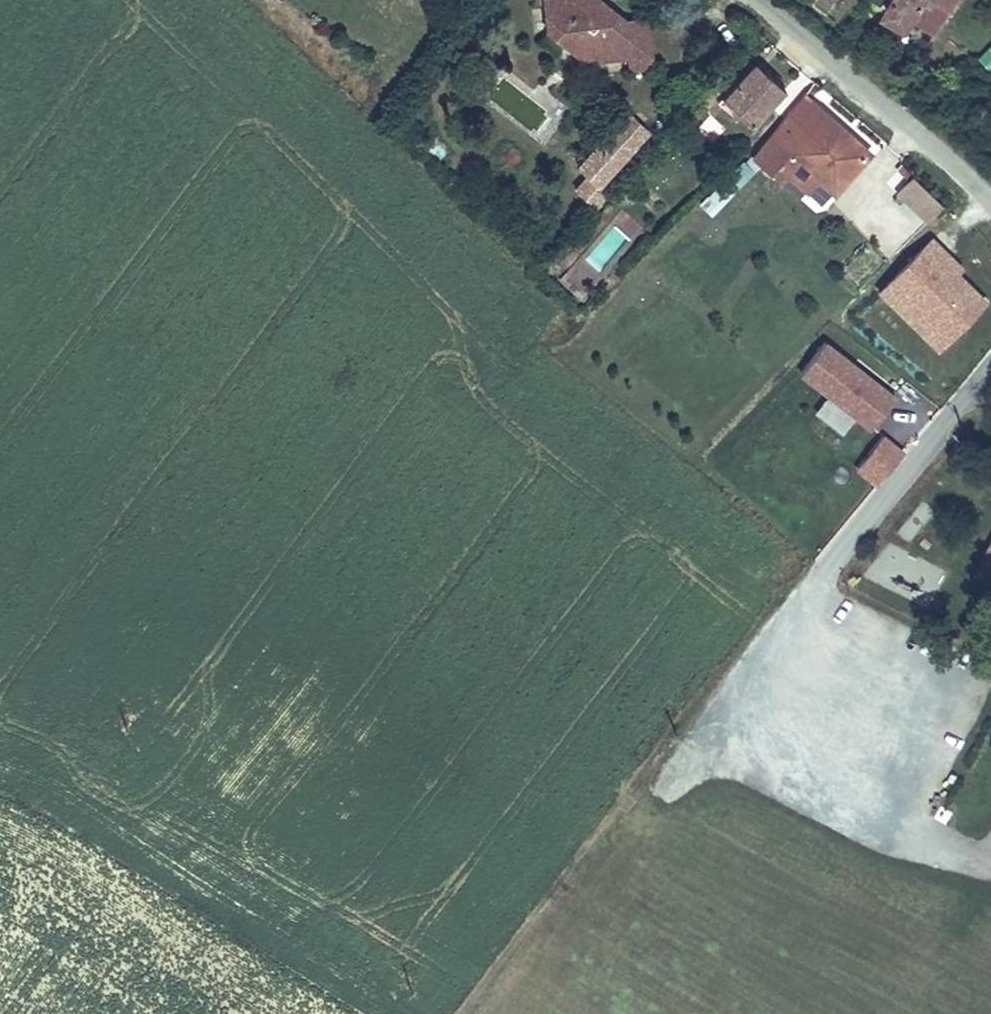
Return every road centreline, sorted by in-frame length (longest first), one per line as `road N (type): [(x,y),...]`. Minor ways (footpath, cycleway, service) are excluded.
road 1 (tertiary): [(990,203),(757,0)]

